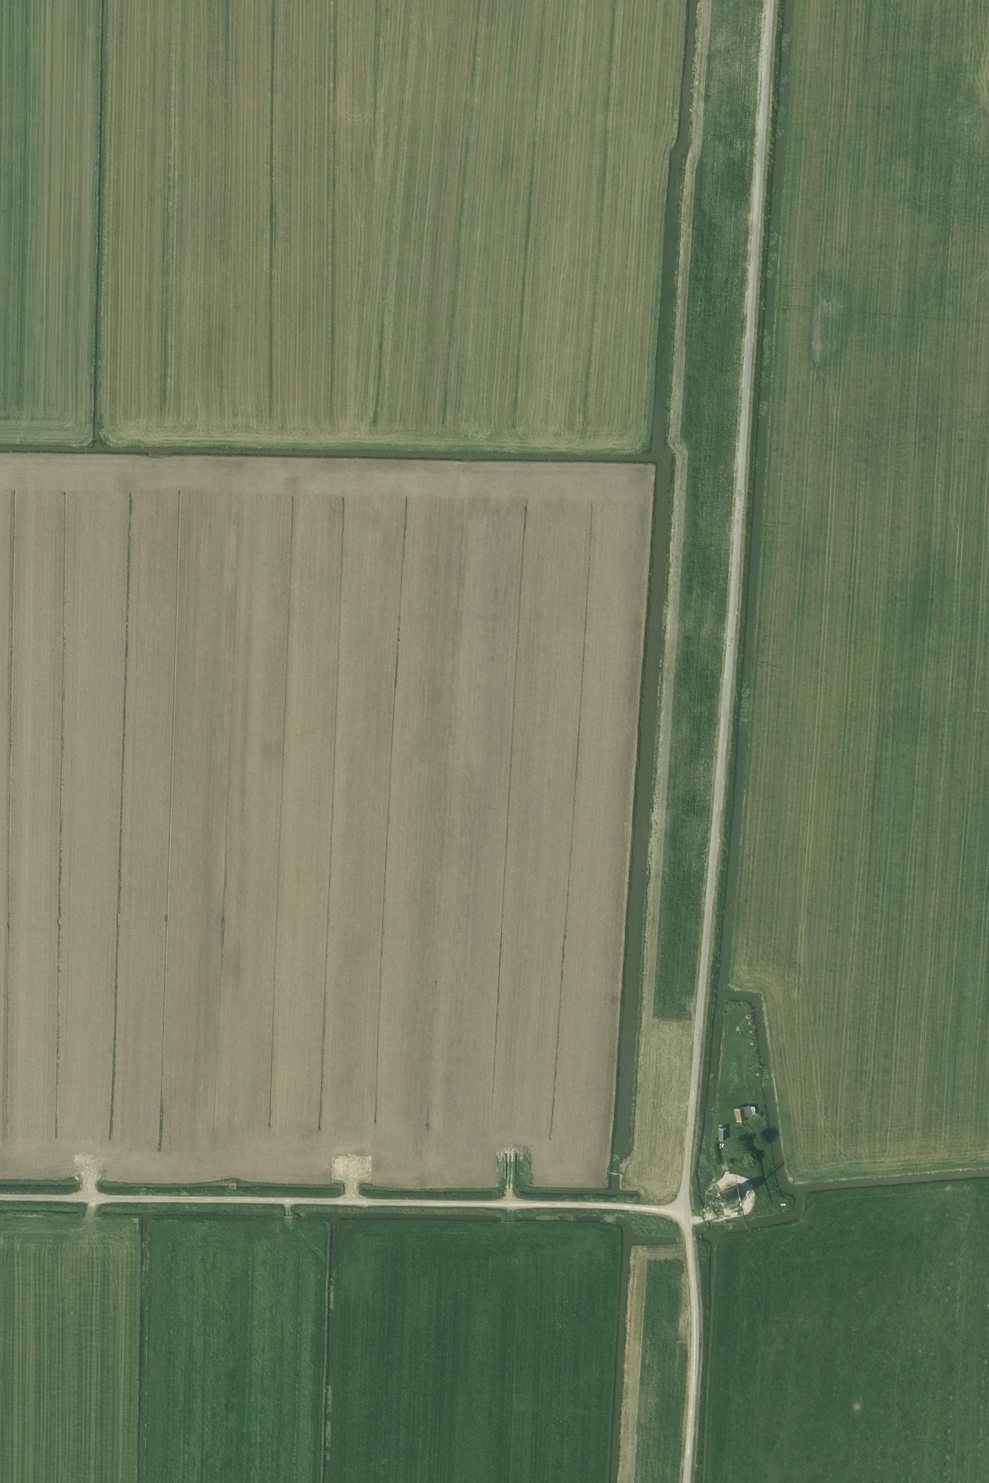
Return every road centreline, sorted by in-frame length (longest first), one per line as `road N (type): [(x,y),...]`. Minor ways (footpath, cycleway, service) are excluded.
road 1 (unclassified): [(685,1213),(771,0)]
road 2 (unclassified): [(685,1213),(0,1195)]
road 3 (unclassified): [(687,1482),(697,1313),(685,1213)]

